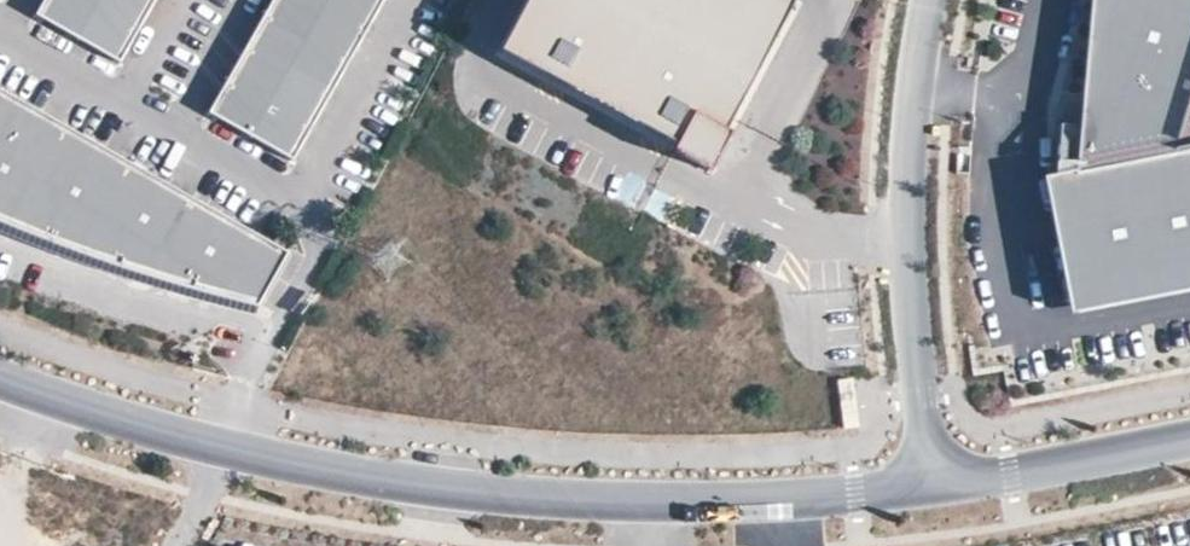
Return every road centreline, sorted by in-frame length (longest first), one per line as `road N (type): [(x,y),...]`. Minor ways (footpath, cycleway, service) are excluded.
road 1 (residential): [(933,486),(649,504),(543,499),(263,456),(0,376)]
road 2 (residential): [(933,0),(906,225),(933,486)]
road 3 (residential): [(1189,437),(933,486)]

